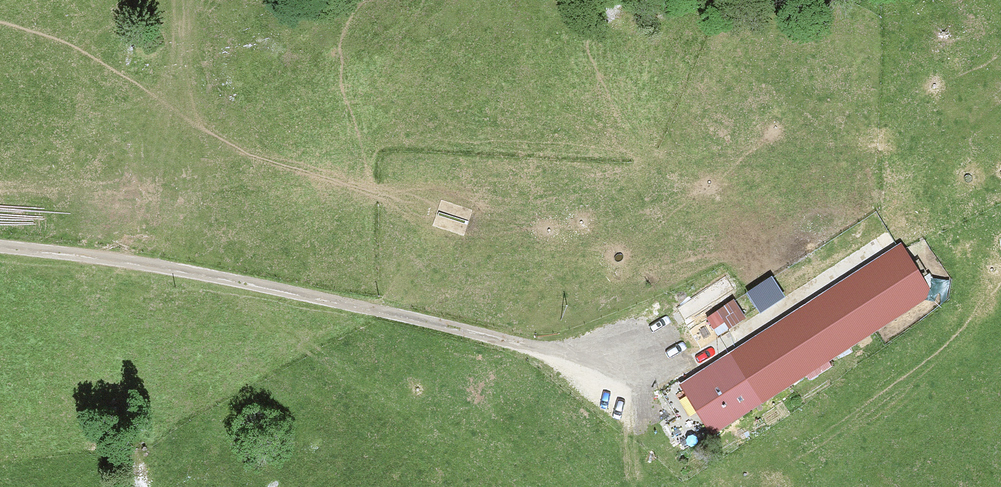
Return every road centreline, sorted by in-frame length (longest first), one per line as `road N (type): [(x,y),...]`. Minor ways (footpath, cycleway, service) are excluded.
road 1 (unclassified): [(867,231),(634,367),(190,269),(0,247)]
road 2 (track): [(183,0),(207,141),(369,219),(661,182),(867,231)]
road 3 (track): [(1000,76),(892,138),(867,231)]

